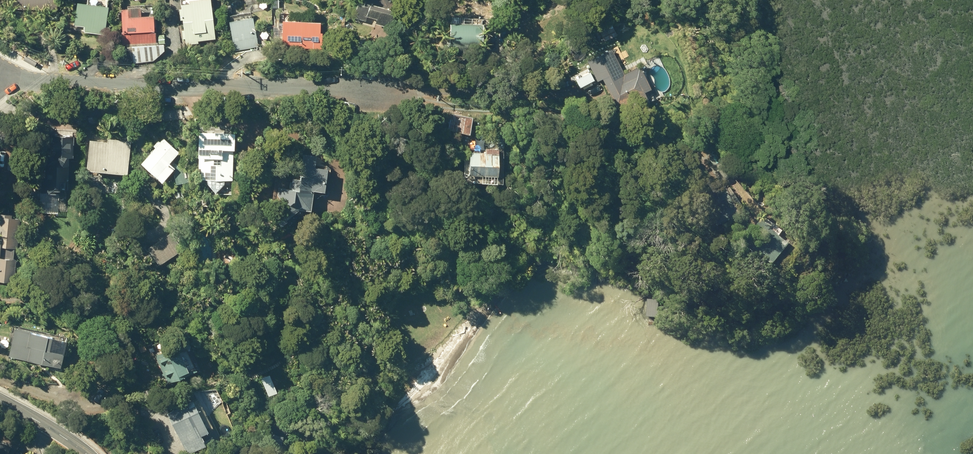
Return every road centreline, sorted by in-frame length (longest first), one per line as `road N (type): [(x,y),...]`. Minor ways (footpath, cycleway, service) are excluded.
road 1 (residential): [(0,79),(385,94)]

